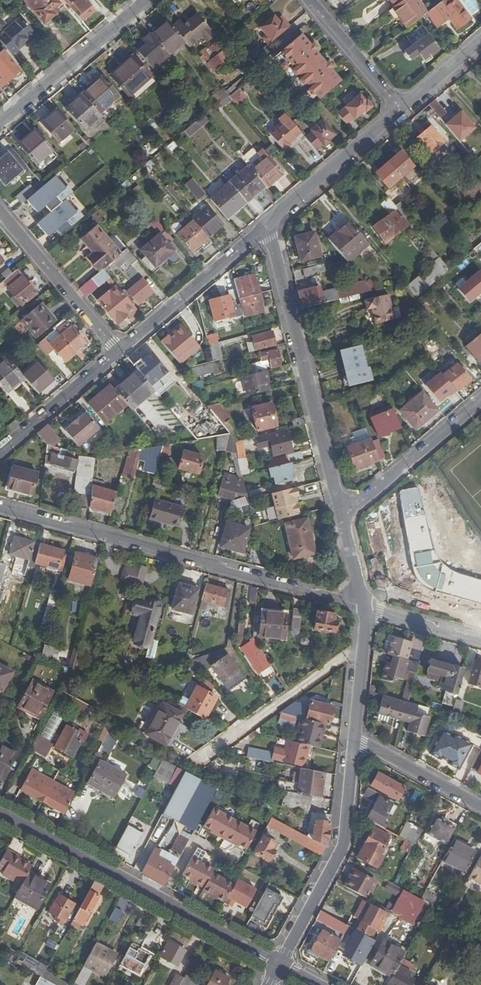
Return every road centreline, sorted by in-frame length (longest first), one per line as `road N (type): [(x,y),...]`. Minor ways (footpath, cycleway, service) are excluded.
road 1 (tertiary): [(366,609),(0,508)]
road 2 (residential): [(0,811),(279,963)]
road 3 (residential): [(347,522),(266,225)]
road 4 (residential): [(279,963),(347,829),(354,738)]
road 5 (residential): [(206,771),(207,754),(363,646)]
road 6 (residential): [(119,352),(266,225)]
road 7 (residential): [(145,0),(0,123)]
road 8 (residential): [(119,352),(0,216)]
road 9 (residential): [(347,522),(480,405)]
road 10 (residential): [(399,110),(266,225)]
road 11 (residential): [(0,453),(119,352)]
road 12 (residential): [(354,738),(480,811)]
road 13 (residential): [(309,0),(399,110)]

